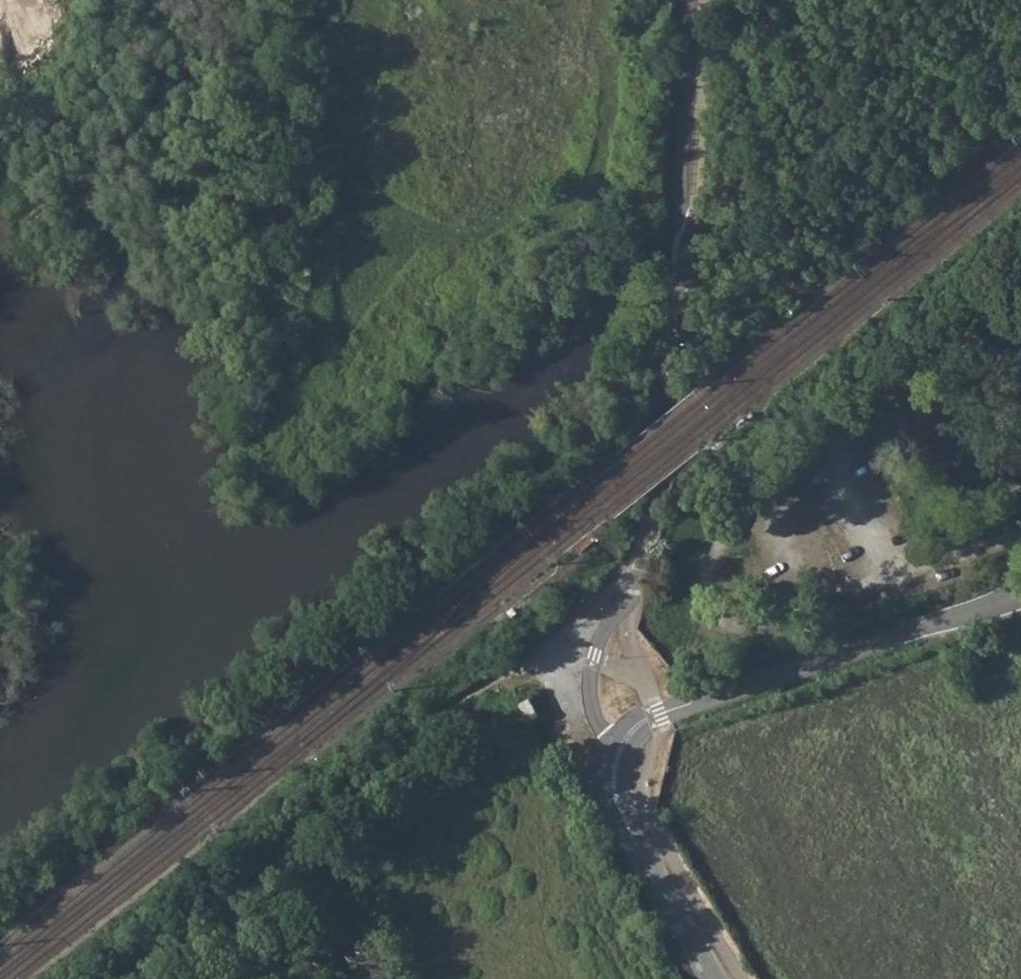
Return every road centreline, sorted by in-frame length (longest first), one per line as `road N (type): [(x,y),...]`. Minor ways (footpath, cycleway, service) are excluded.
road 1 (tertiary): [(690,0),(681,190),(694,224),(659,505),(636,596),(612,624),(601,658),(598,708),(608,729),(628,740)]
road 2 (unclassified): [(628,740),(659,717),(1020,593)]
road 3 (tertiary): [(628,740),(617,767),(627,823),(719,978)]

